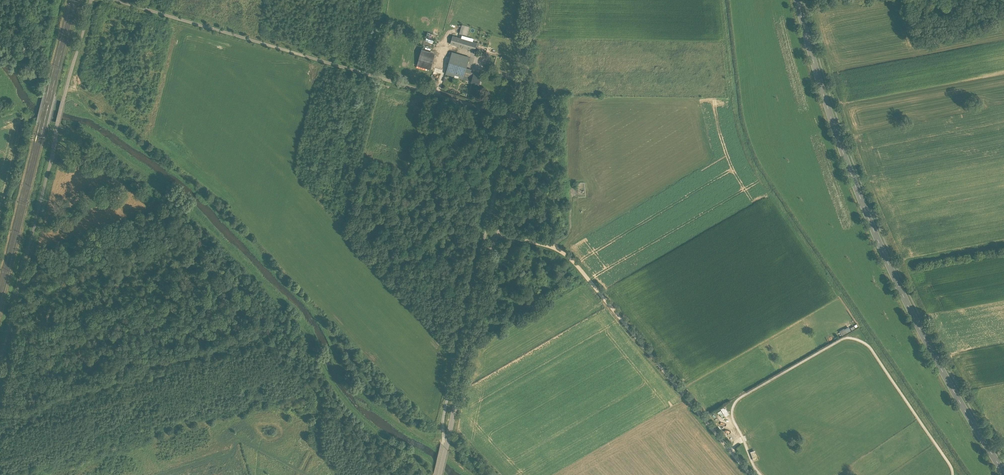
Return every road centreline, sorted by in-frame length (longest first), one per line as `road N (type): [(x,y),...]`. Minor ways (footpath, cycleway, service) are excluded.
road 1 (tertiary): [(1003,471),(915,319),(876,232),(799,0)]
road 2 (unclassified): [(521,119),(113,0)]
road 3 (unclassified): [(0,367),(90,0)]
road 4 (unclassified): [(753,474),(564,254),(494,233)]
road 5 (tertiary): [(440,474),(494,233)]

